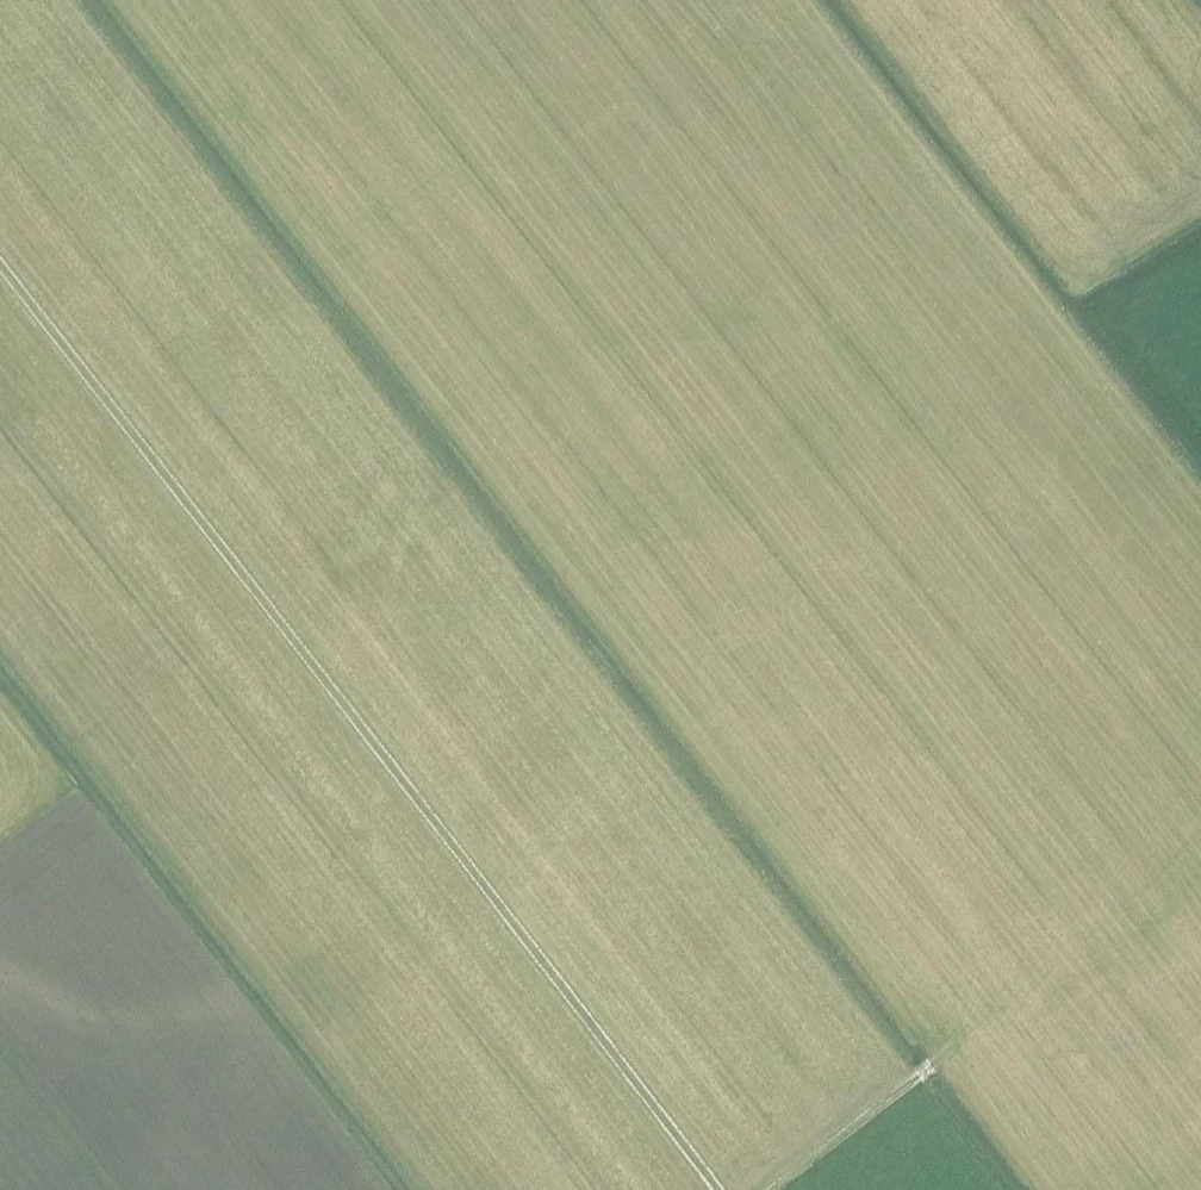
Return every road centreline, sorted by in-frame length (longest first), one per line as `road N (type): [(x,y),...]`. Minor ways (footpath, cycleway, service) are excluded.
road 1 (track): [(715,1189),(0,263)]

